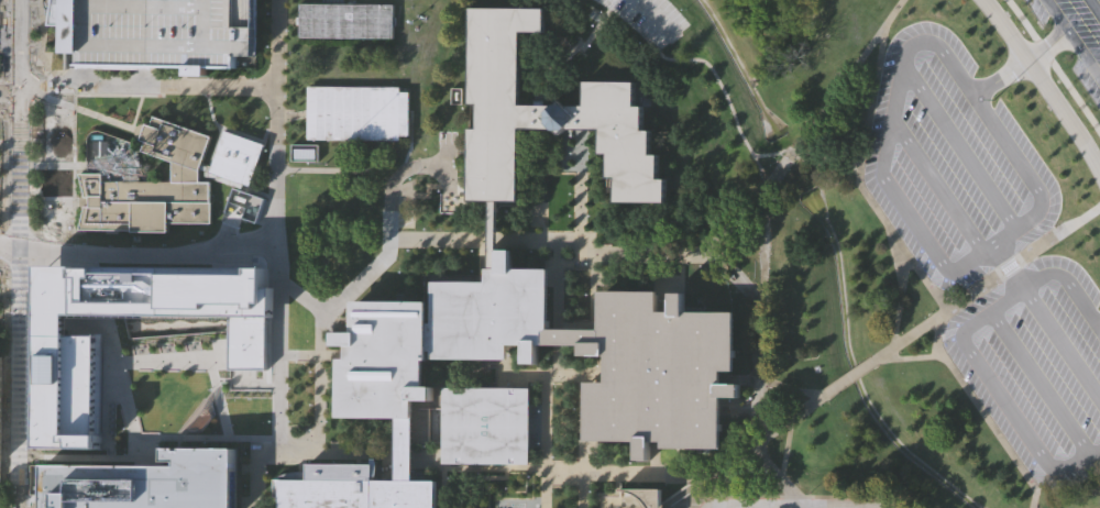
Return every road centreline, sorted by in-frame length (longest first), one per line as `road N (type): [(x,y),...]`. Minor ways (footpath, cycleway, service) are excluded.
road 1 (residential): [(984,0),(1099,168)]

